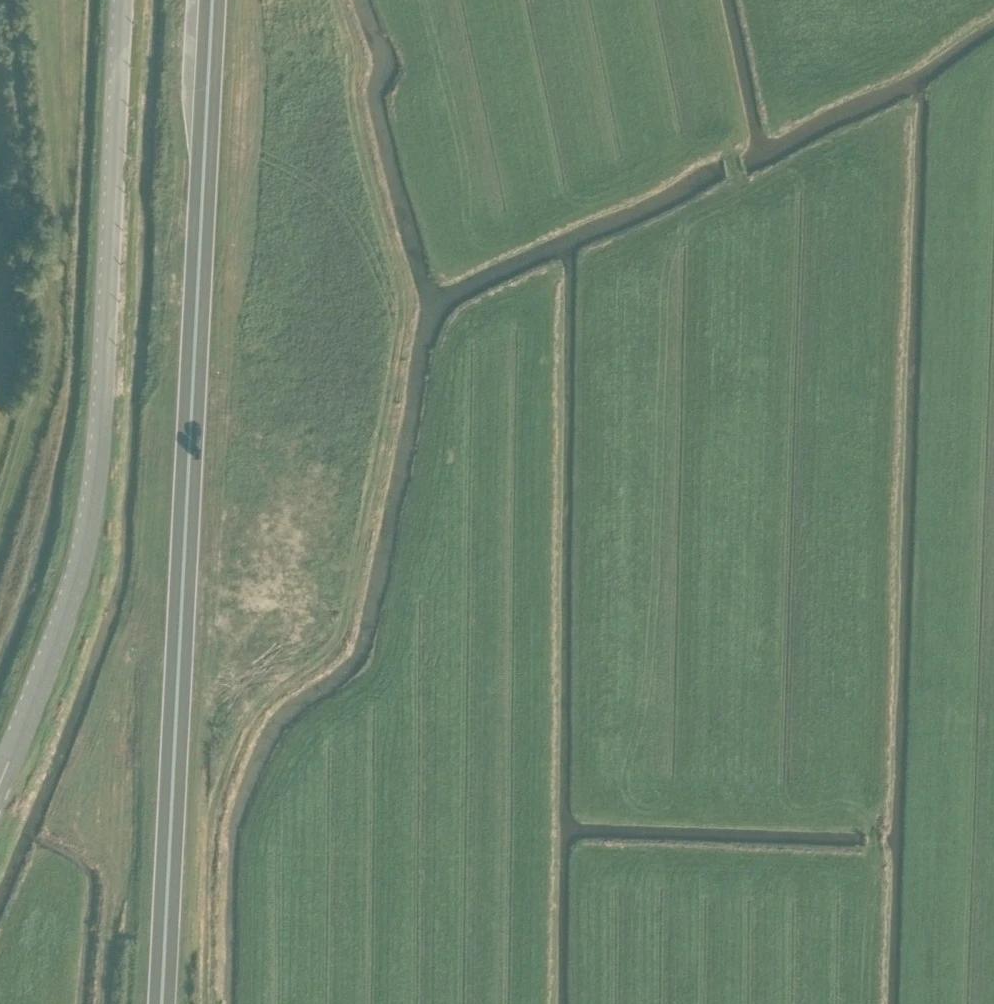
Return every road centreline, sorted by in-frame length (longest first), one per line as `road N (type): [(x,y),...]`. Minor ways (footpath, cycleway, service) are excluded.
road 1 (trunk): [(212,0),(163,1003)]
road 2 (tertiary): [(0,792),(82,563),(94,500),(122,0)]

